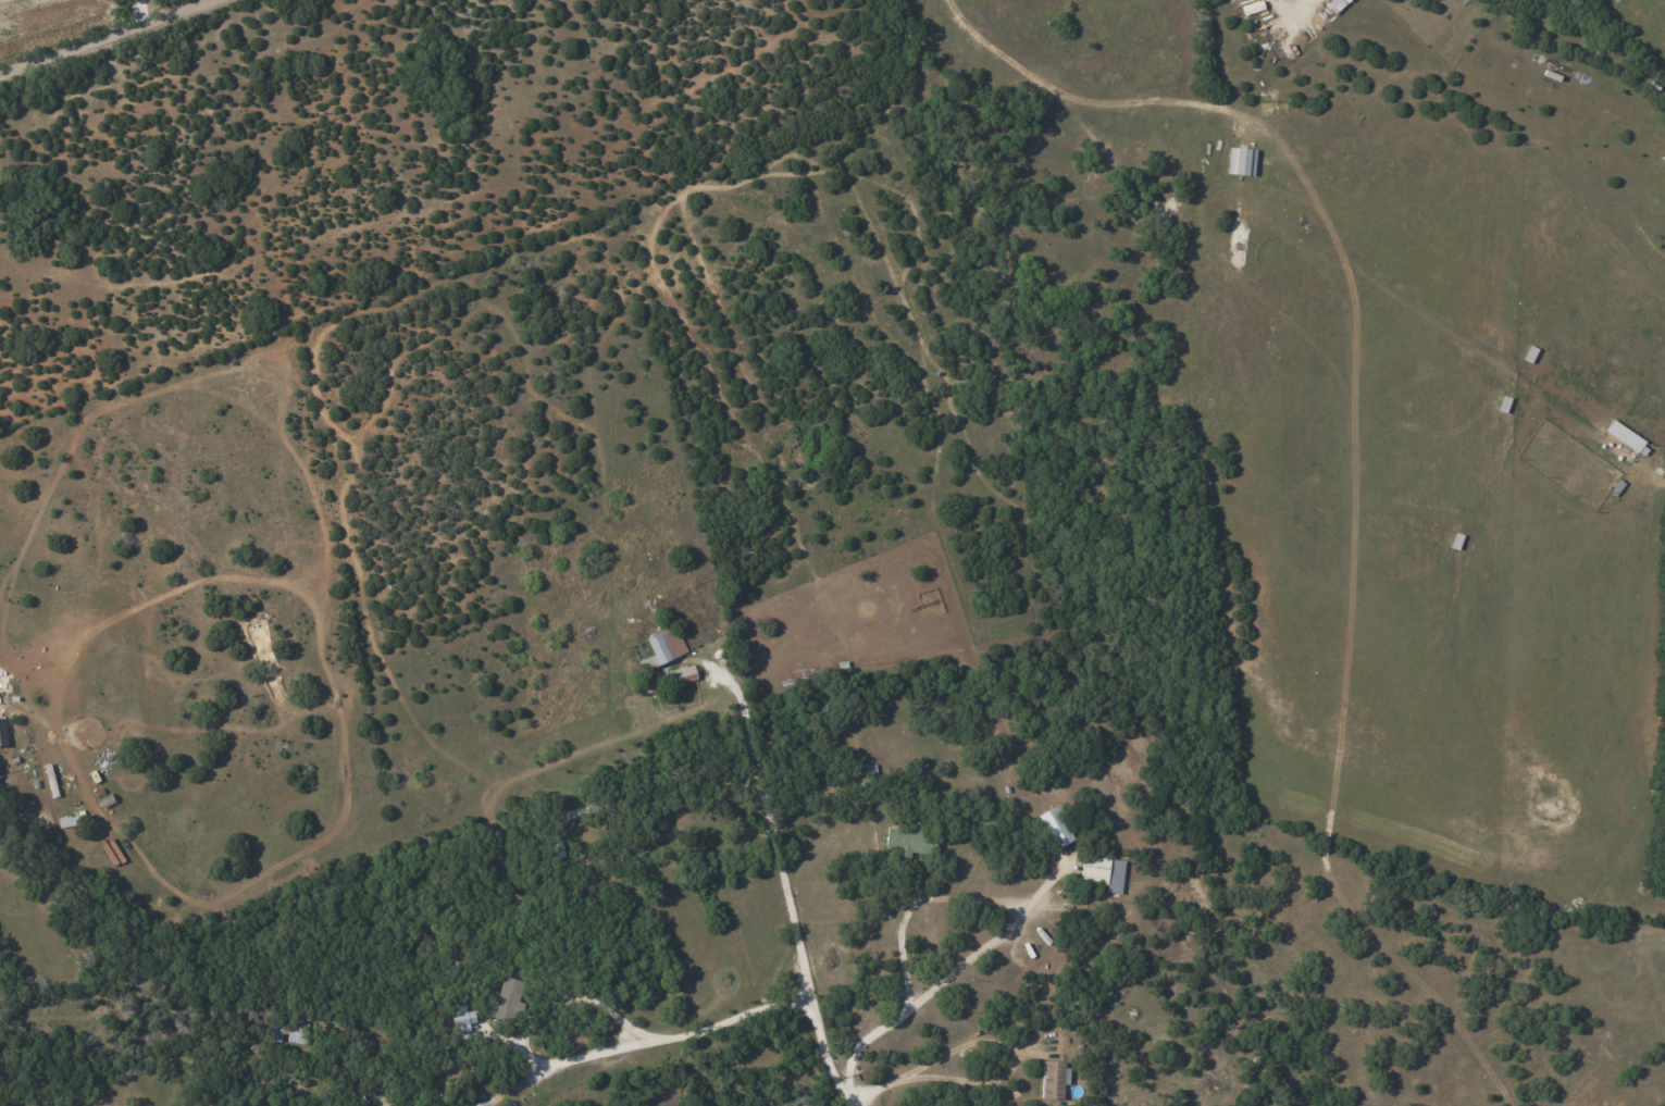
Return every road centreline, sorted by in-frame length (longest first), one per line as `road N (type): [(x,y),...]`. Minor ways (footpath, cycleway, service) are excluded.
road 1 (track): [(844,1081),(871,1047),(1045,903),(1072,856),(1060,816)]
road 2 (track): [(809,996),(555,1066),(475,1105)]
road 3 (track): [(929,1002),(906,934),(929,906),(953,896),(1045,903)]
road 4 (residential): [(213,0),(0,76)]
road 5 (track): [(865,1105),(961,1053),(1057,1047)]
road 6 (track): [(650,1039),(573,995),(550,1003),(520,1042),(539,1074)]
road 7 (residential): [(857,1105),(829,1062),(809,996)]

